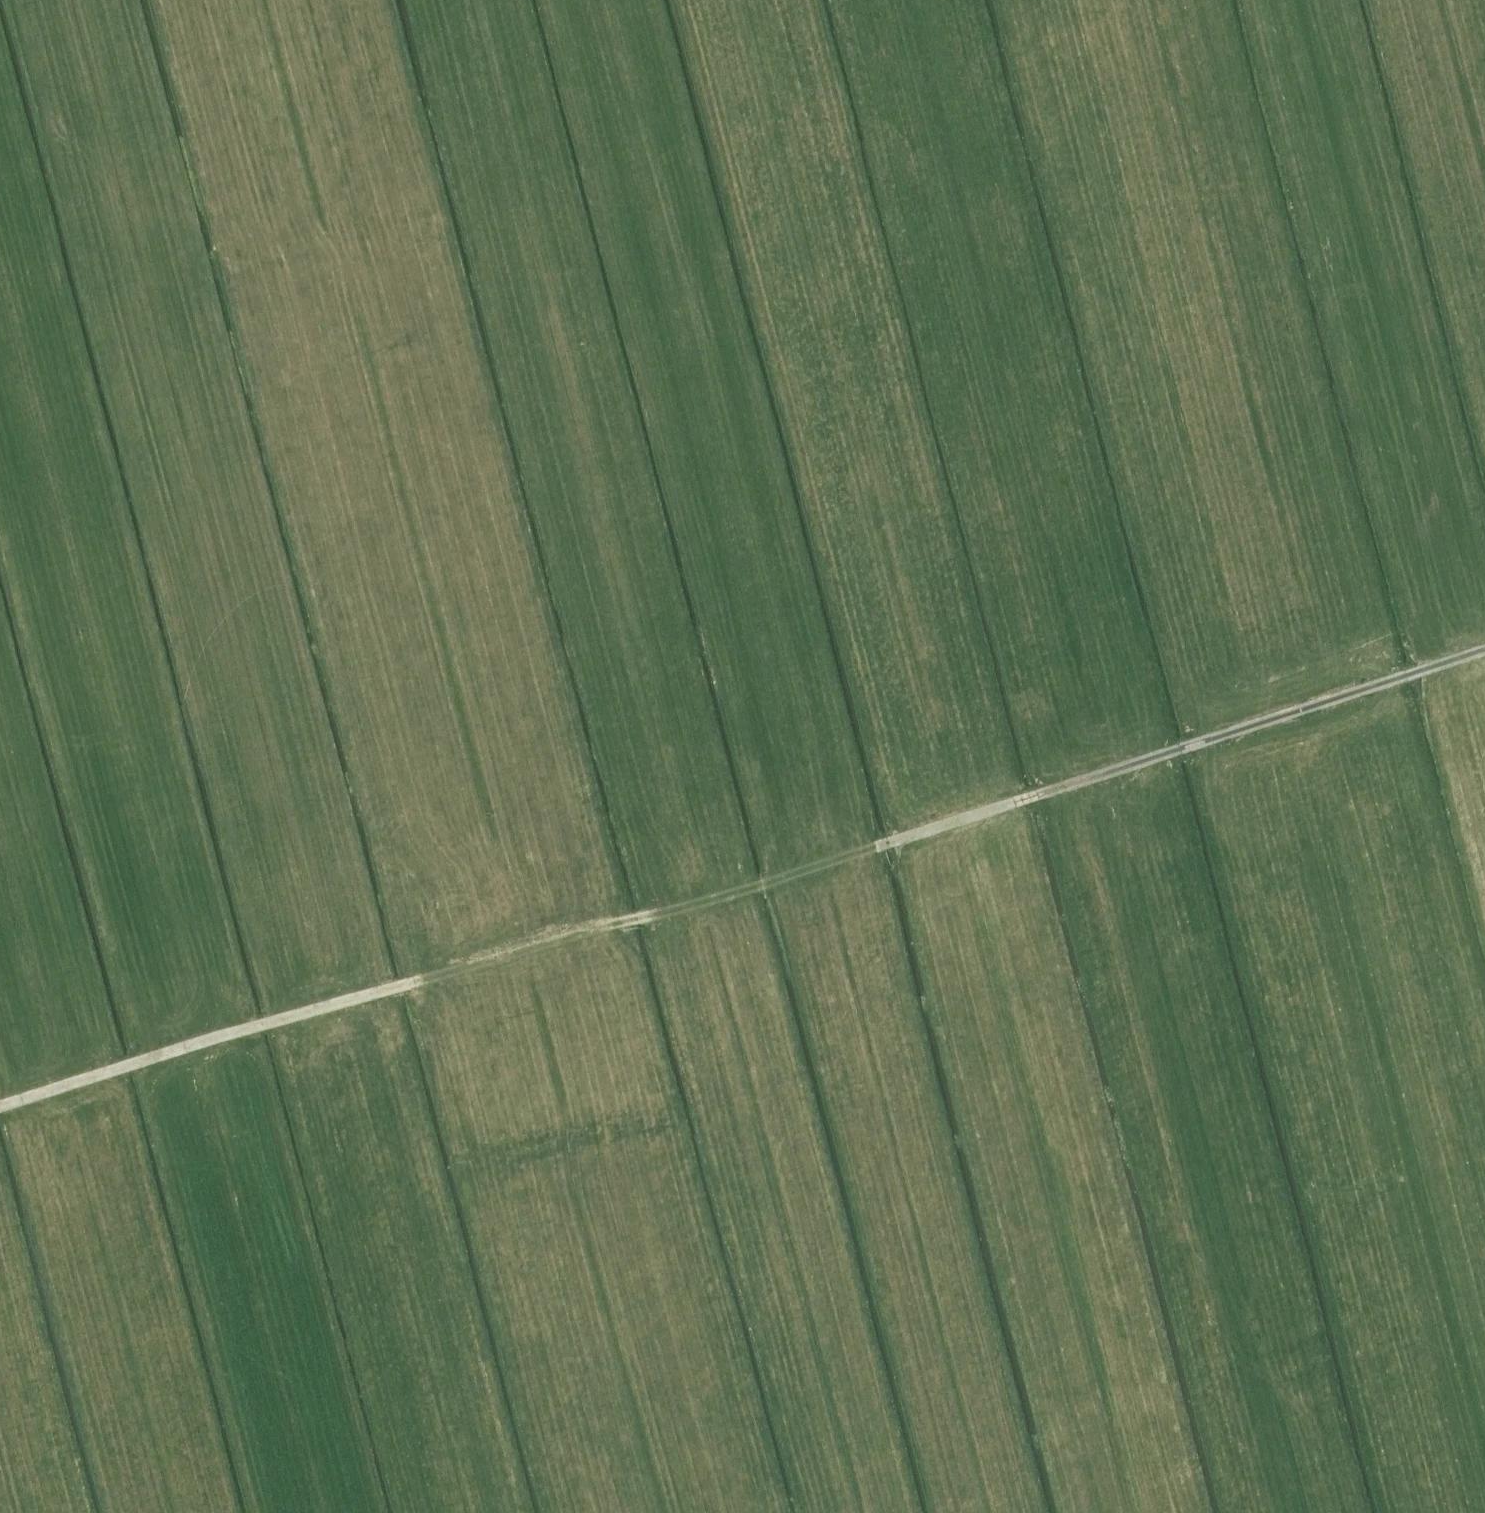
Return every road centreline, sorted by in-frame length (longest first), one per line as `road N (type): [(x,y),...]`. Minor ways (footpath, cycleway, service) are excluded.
road 1 (track): [(0,1113),(673,911),(1484,651)]

